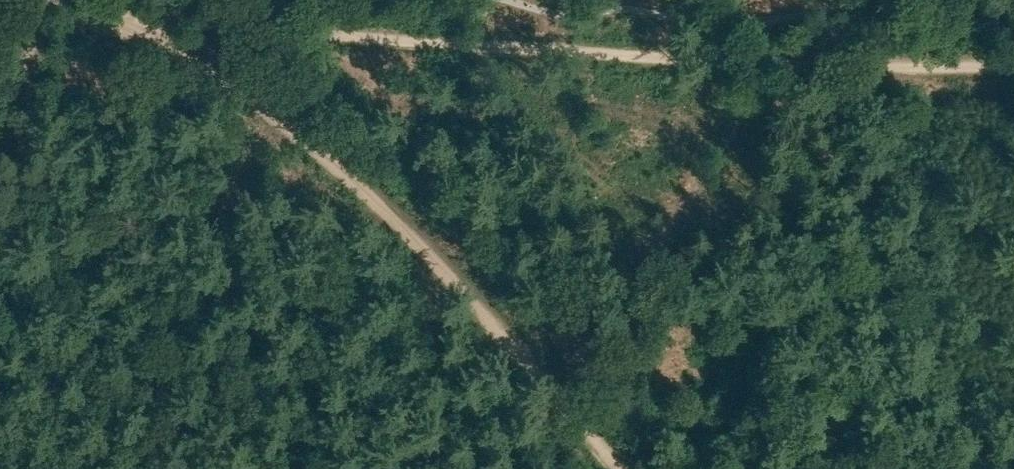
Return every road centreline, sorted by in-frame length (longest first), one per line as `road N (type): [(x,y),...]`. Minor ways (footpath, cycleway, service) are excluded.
road 1 (track): [(611,468),(468,302),(325,164),(211,72),(116,24)]
road 2 (track): [(1013,67),(781,66),(479,47)]
road 3 (track): [(479,47),(192,22),(116,24)]
road 4 (track): [(0,121),(48,0)]

